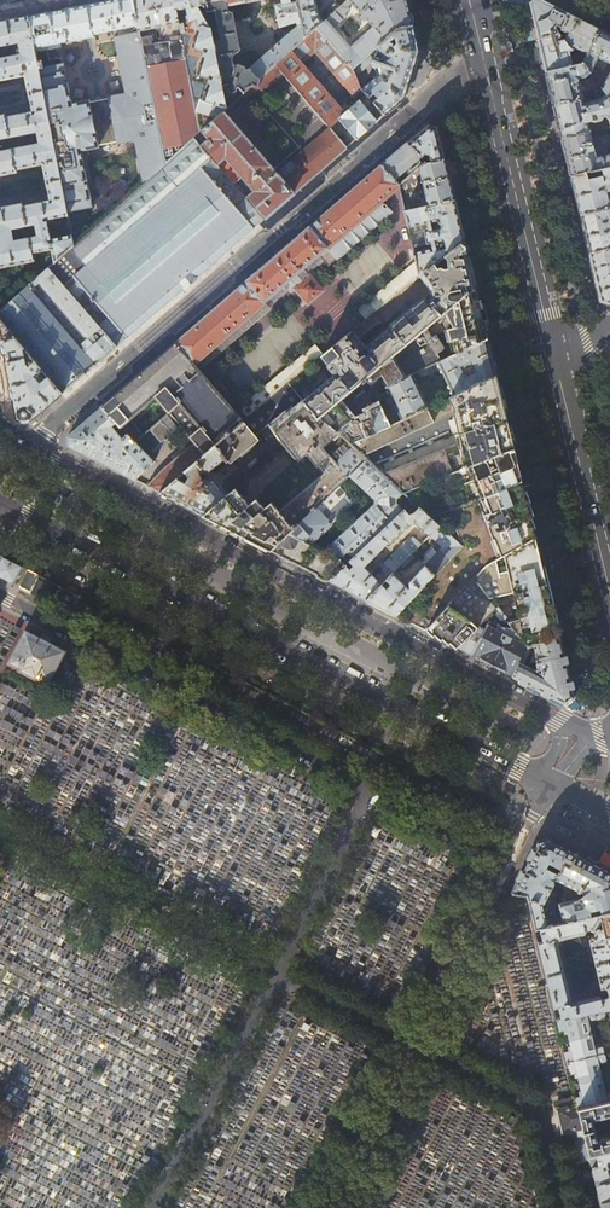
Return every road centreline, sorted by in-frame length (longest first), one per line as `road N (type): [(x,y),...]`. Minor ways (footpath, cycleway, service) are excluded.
road 1 (tertiary): [(559,720),(0,430)]
road 2 (tertiary): [(0,501),(531,774)]
road 3 (secondary): [(467,1),(557,368)]
road 4 (secondary): [(557,368),(609,589)]

